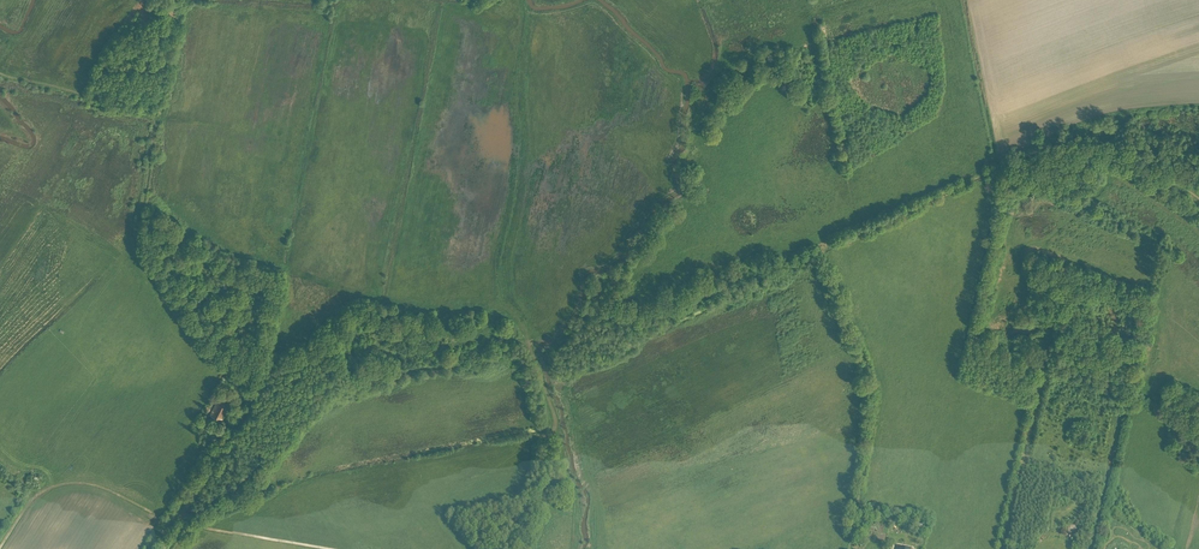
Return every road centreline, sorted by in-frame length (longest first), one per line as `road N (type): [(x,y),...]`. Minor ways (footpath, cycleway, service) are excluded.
road 1 (track): [(0,74),(152,114),(139,253),(244,403),(225,449),(180,513)]

